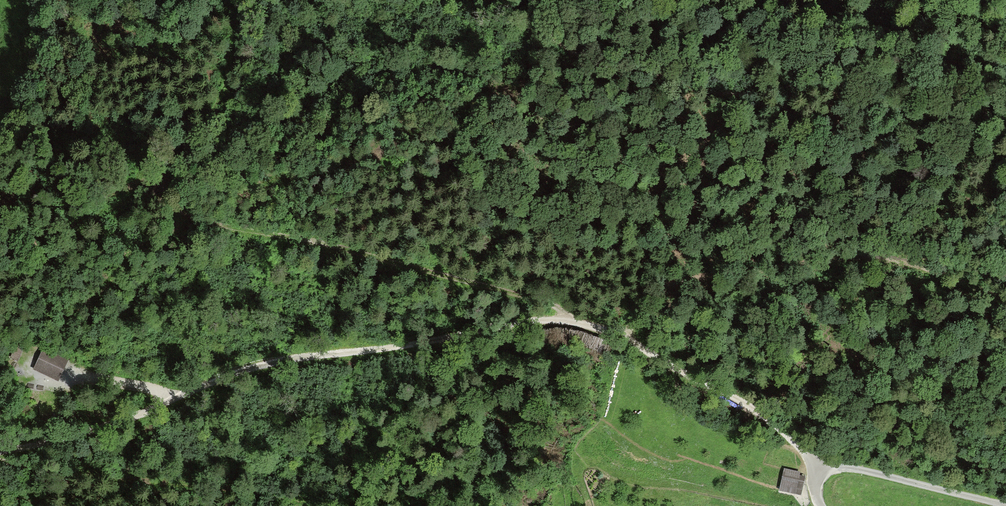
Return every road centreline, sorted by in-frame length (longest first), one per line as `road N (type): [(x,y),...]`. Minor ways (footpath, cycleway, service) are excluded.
road 1 (track): [(817,473),(768,415),(626,337),(558,321),(240,370),(117,424),(0,449)]
road 2 (track): [(221,0),(232,52),(223,93),(161,181),(179,211),(458,280),(556,312),(563,322)]
road 3 (track): [(1005,111),(955,88),(750,90),(676,79)]
road 4 (residential): [(820,505),(817,473),(832,466),(966,493)]
road 5 (track): [(873,257),(1005,301)]

